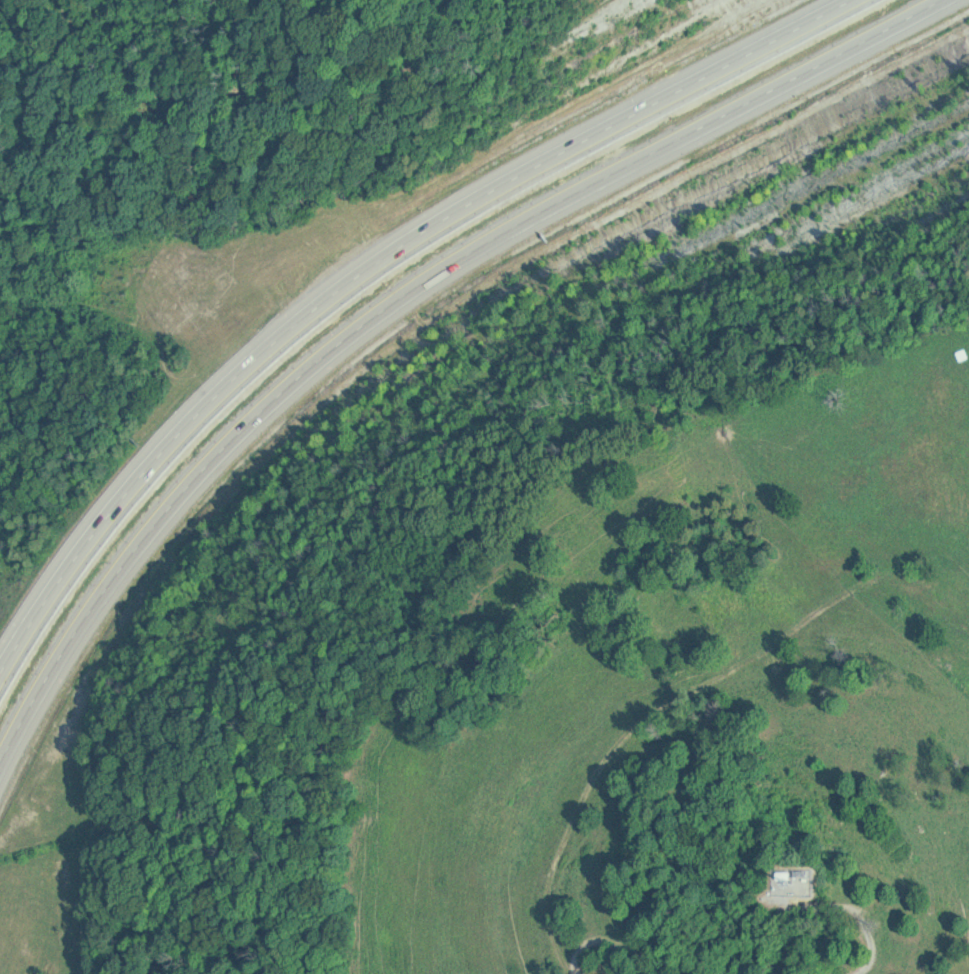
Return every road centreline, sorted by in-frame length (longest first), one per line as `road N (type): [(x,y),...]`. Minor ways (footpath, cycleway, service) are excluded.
road 1 (motorway): [(0,771),(75,639),(167,516),(275,404),(359,333),(555,209),(956,0)]
road 2 (motorway): [(866,0),(502,189),(325,307),(178,439),(63,581),(0,682)]
road 3 (track): [(570,973),(553,923),(560,865),(593,792),(629,742),(920,560)]
road 4 (track): [(577,973),(580,954),(602,946),(687,973)]

